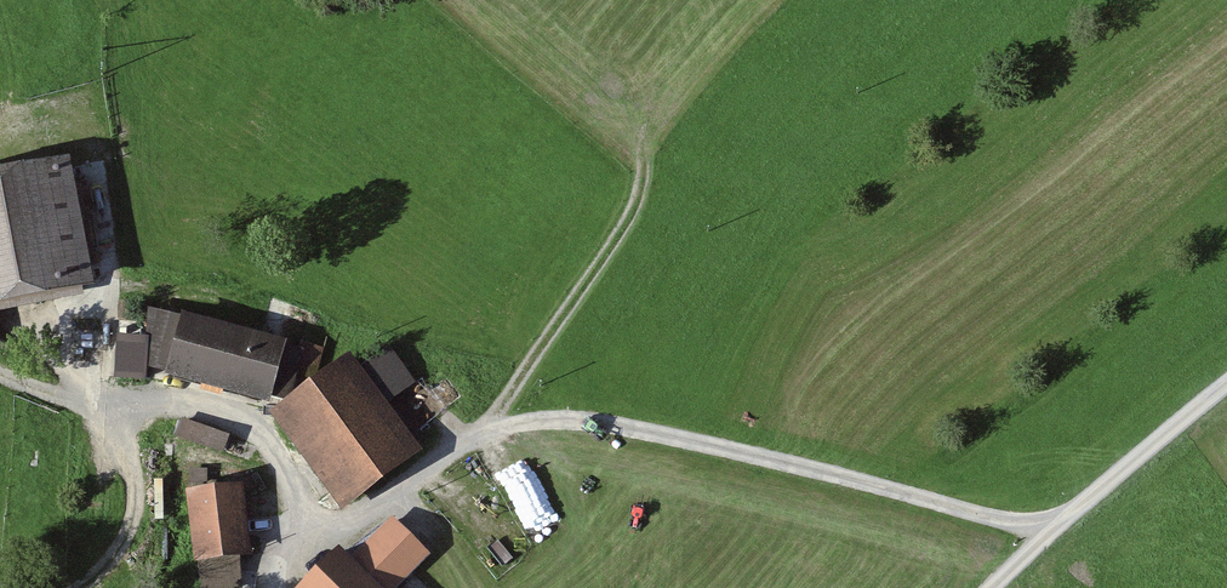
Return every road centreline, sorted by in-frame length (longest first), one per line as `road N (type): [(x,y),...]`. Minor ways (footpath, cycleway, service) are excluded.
road 1 (track): [(1045,536),(717,448),(544,421),(468,442),(317,539),(275,587)]
road 2 (track): [(495,430),(495,416),(627,220),(648,141)]
road 3 (track): [(81,587),(124,553),(139,528),(140,497),(121,425),(95,406),(0,378)]
road 4 (unclassified): [(1226,388),(991,587)]
road 5 (track): [(121,425),(160,405),(230,414),(259,435),(317,539)]

